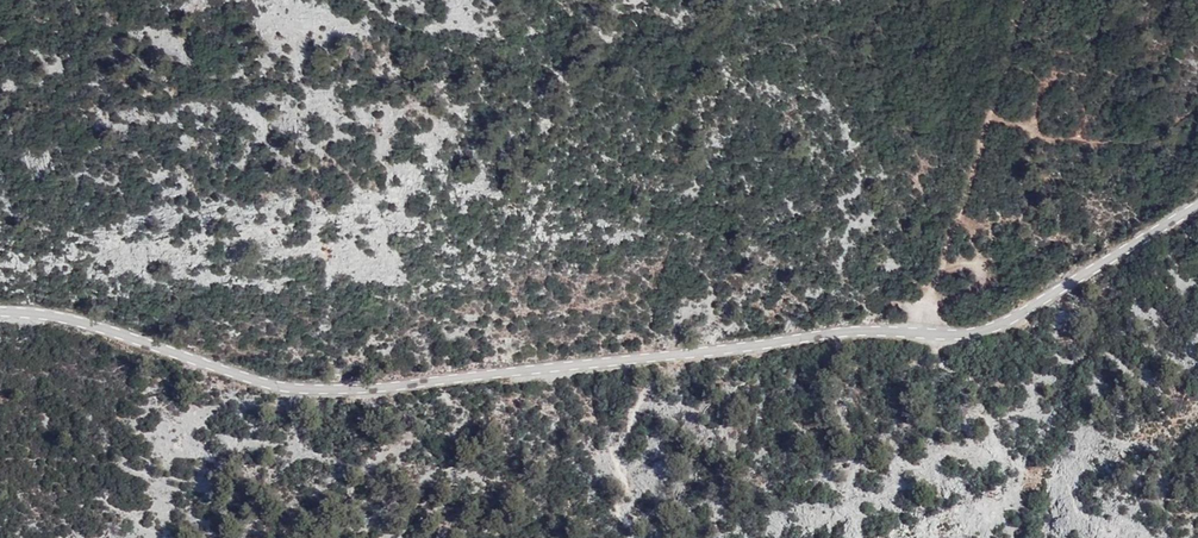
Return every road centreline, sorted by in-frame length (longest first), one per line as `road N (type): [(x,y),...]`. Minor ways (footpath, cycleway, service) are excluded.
road 1 (unclassified): [(0,314),(58,318),(285,389),(369,392),(848,334),(975,332),(1026,310),(1197,206)]

